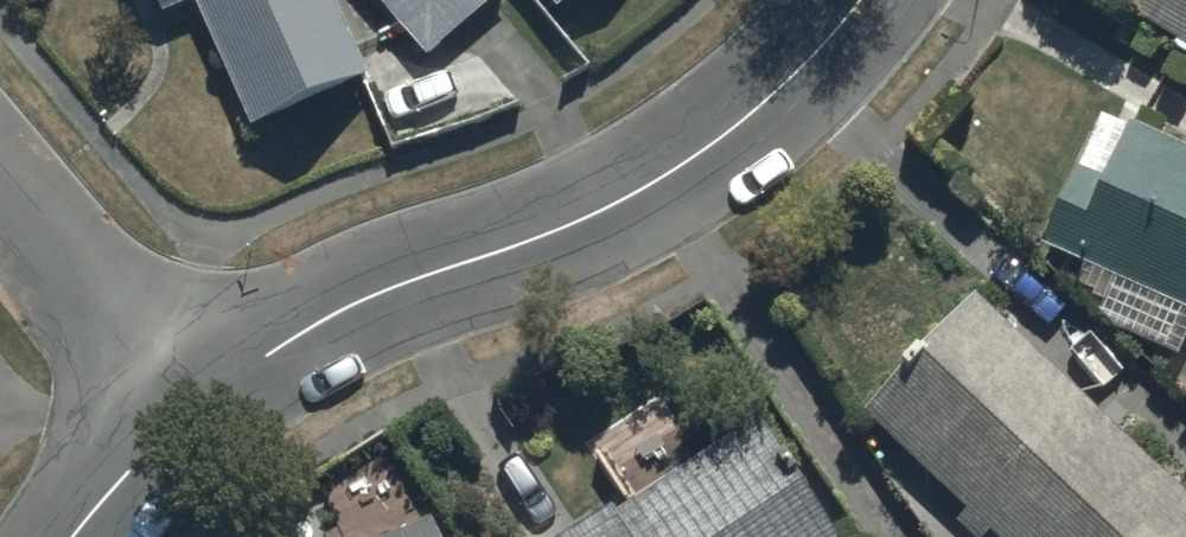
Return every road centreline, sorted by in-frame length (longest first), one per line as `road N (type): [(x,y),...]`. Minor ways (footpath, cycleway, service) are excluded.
road 1 (residential): [(872,0),(756,122),(574,221),(381,288),(176,411)]
road 2 (residential): [(176,411),(0,198)]
road 3 (residential): [(176,411),(80,536)]

